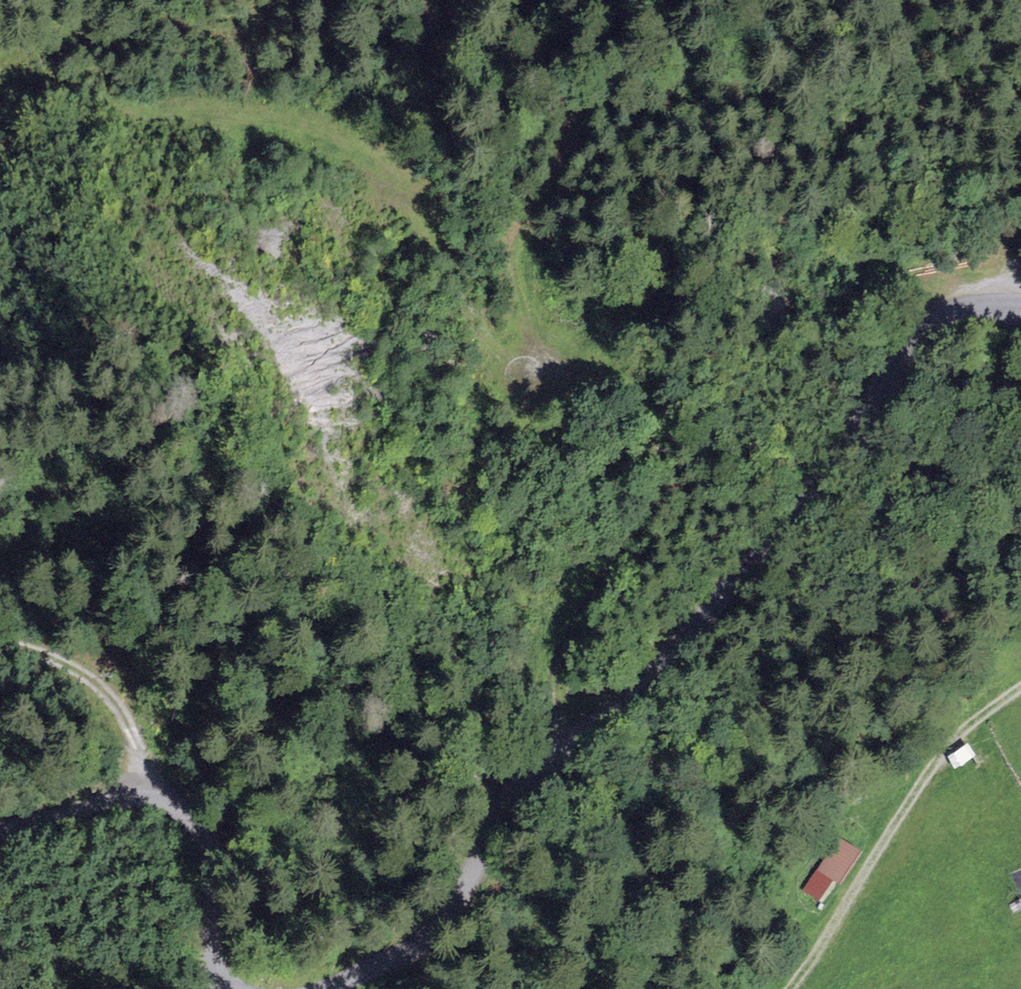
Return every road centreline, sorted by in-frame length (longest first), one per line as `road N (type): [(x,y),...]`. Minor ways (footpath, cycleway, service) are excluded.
road 1 (tertiary): [(1020,307),(960,310),(921,340),(724,598),(616,709),(522,789),(438,928),(329,988)]
road 2 (track): [(543,363),(520,362),(488,344),(463,309),(420,204),(347,148),(278,120),(87,99)]
road 3 (track): [(554,758),(551,676),(563,625),(654,508),(666,453),(652,414),(631,396),(543,363)]
road 4 (track): [(543,363),(513,250),(562,170),(571,144),(564,109),(543,90),(473,58),(455,36),(465,0)]
road 5 (tertiary): [(227,988),(212,957),(210,839),(176,801),(134,795),(0,830)]
road 6 (track): [(176,801),(301,754),(445,763),(522,789)]
road 7 (track): [(134,795),(138,751),(115,693),(83,669),(0,638)]

